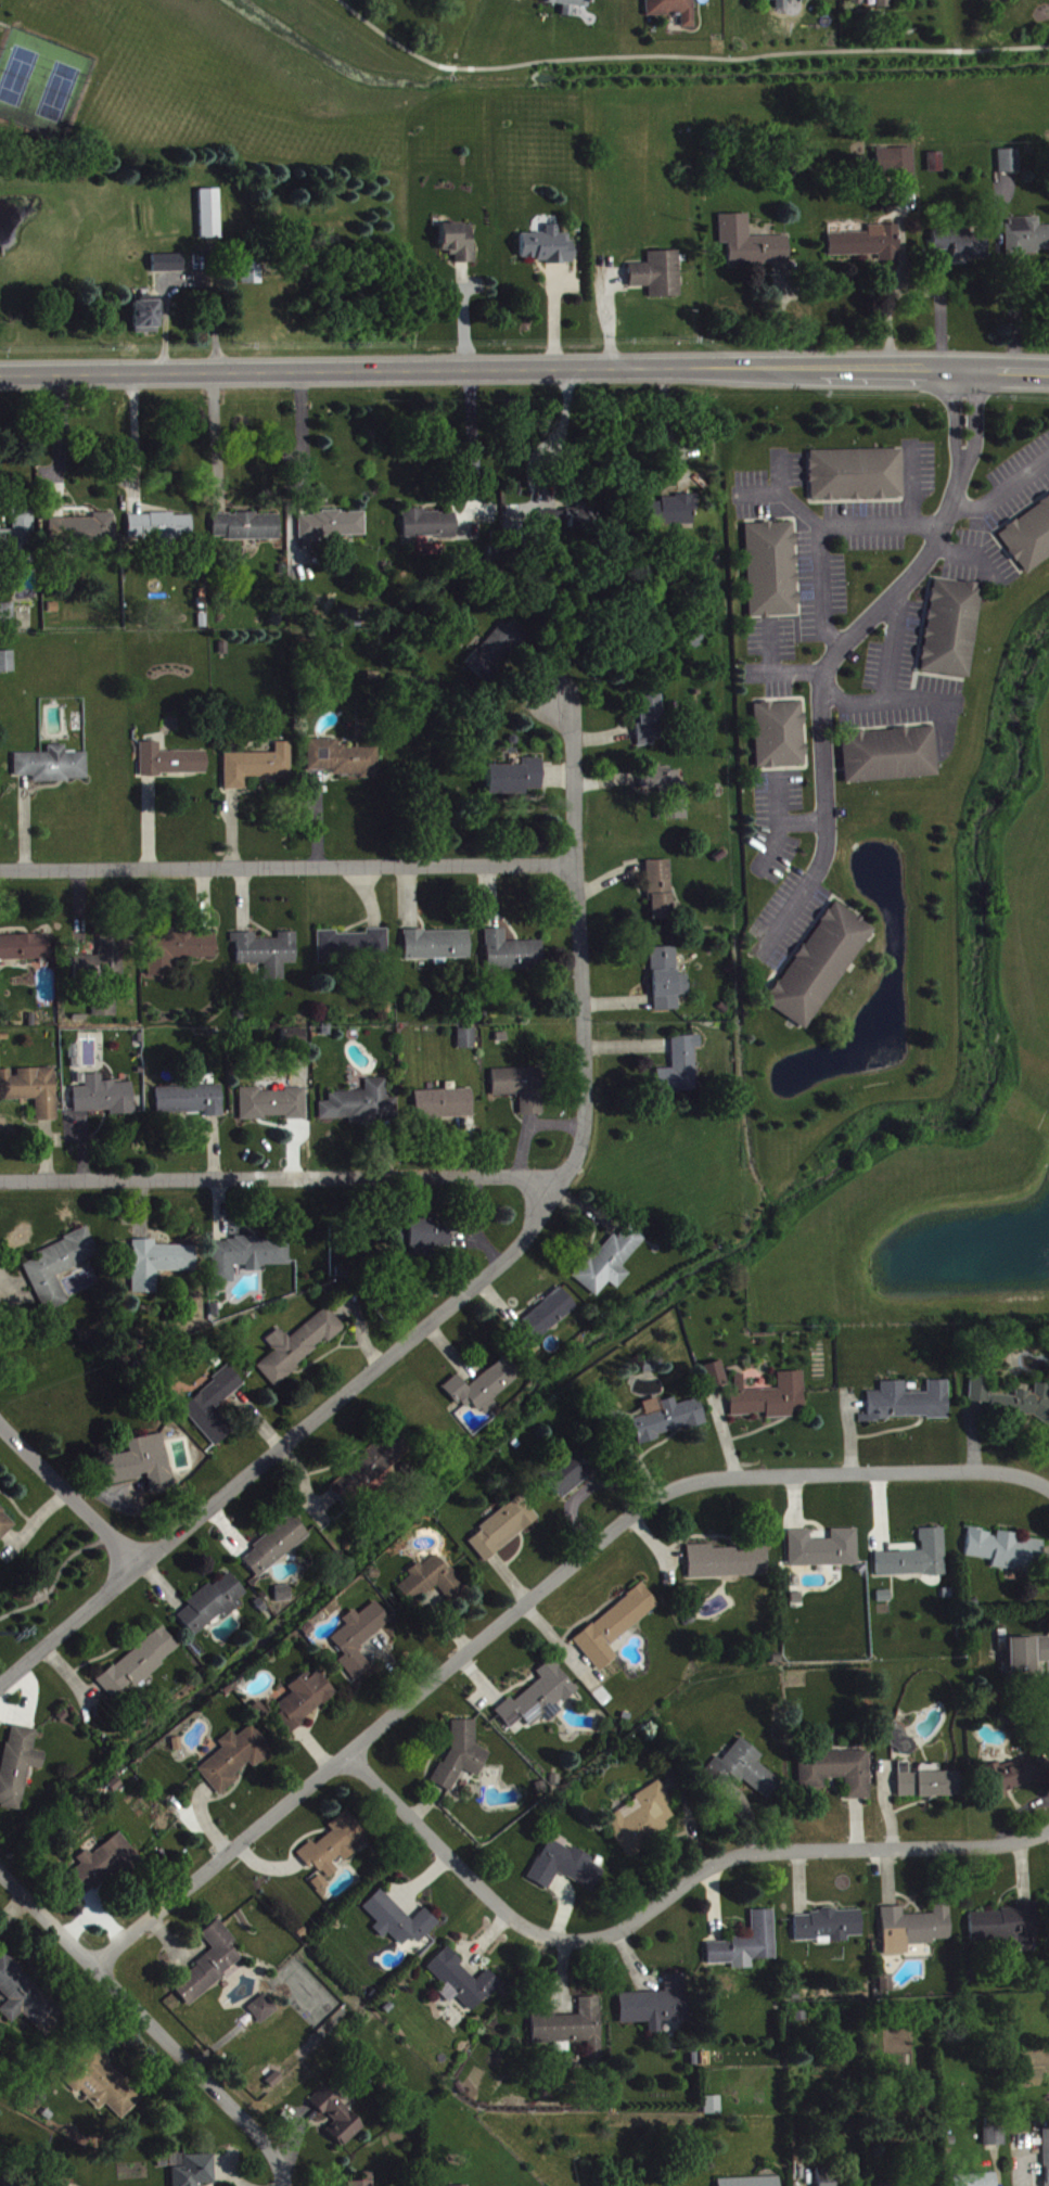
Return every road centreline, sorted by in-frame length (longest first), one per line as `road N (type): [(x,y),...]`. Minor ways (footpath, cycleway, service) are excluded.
road 1 (residential): [(94,1964),(658,1495),(705,1476),(963,1469),(1013,1473),(1048,1487)]
road 2 (secondary): [(0,373),(660,363),(1048,370)]
road 3 (residential): [(135,1560),(536,1237),(583,1152),(575,724)]
road 4 (residential): [(962,369),(962,466),(925,555),(828,662),(823,840),(760,944)]
road 5 (residential): [(0,874),(576,869)]
road 6 (residential): [(0,1186),(529,1180),(559,1192)]
road 7 (residential): [(593,1938),(617,1931),(708,1864),(737,1853),(1011,1842),(1048,1829)]
road 8 (residential): [(284,2185),(268,2142),(0,1872)]
road 9 (residential): [(346,1753),(519,1922),(548,1938),(593,1938)]
road 10 (residential): [(135,1560),(0,1427)]
road 11 (residential): [(0,1676),(135,1560)]

